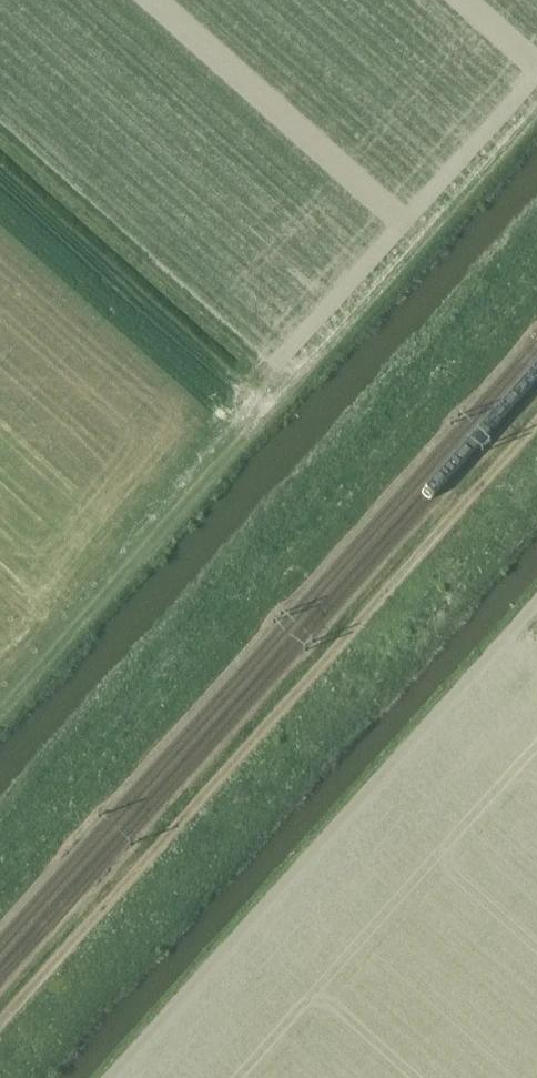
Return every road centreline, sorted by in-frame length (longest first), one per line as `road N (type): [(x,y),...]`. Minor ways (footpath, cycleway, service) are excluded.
road 1 (track): [(0,1022),(536,421)]
road 2 (track): [(0,902),(536,304)]

